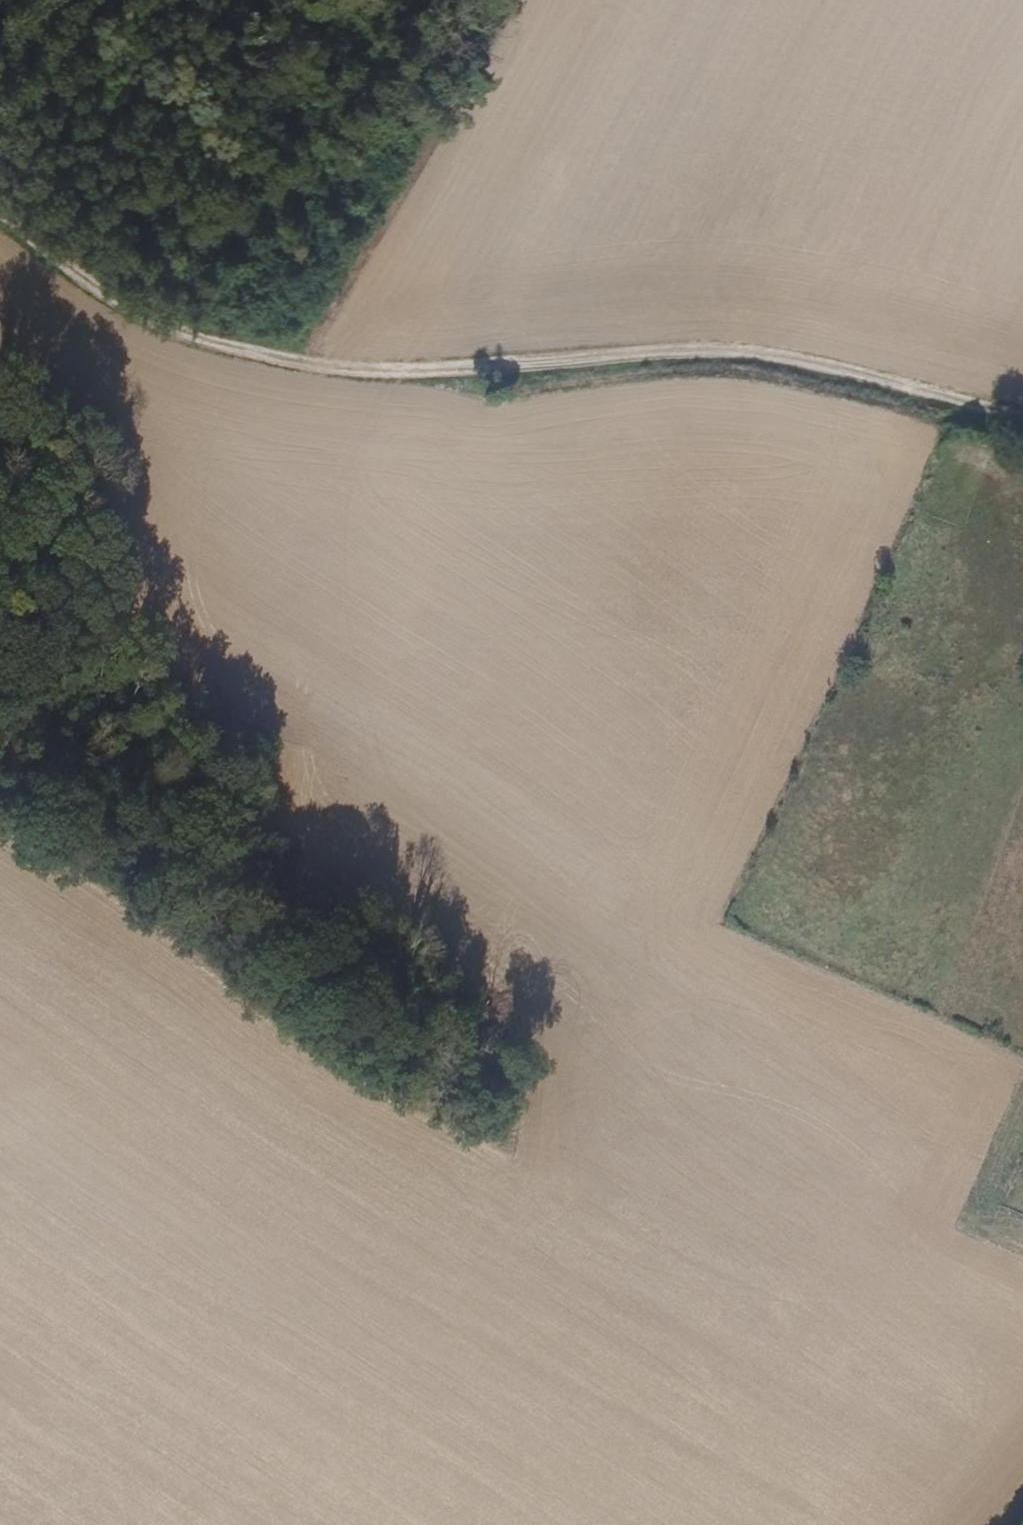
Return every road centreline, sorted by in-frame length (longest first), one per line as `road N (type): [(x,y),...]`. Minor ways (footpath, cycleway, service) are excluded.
road 1 (track): [(0,214),(153,326),(265,360),(384,371),(729,347),(1022,417)]

